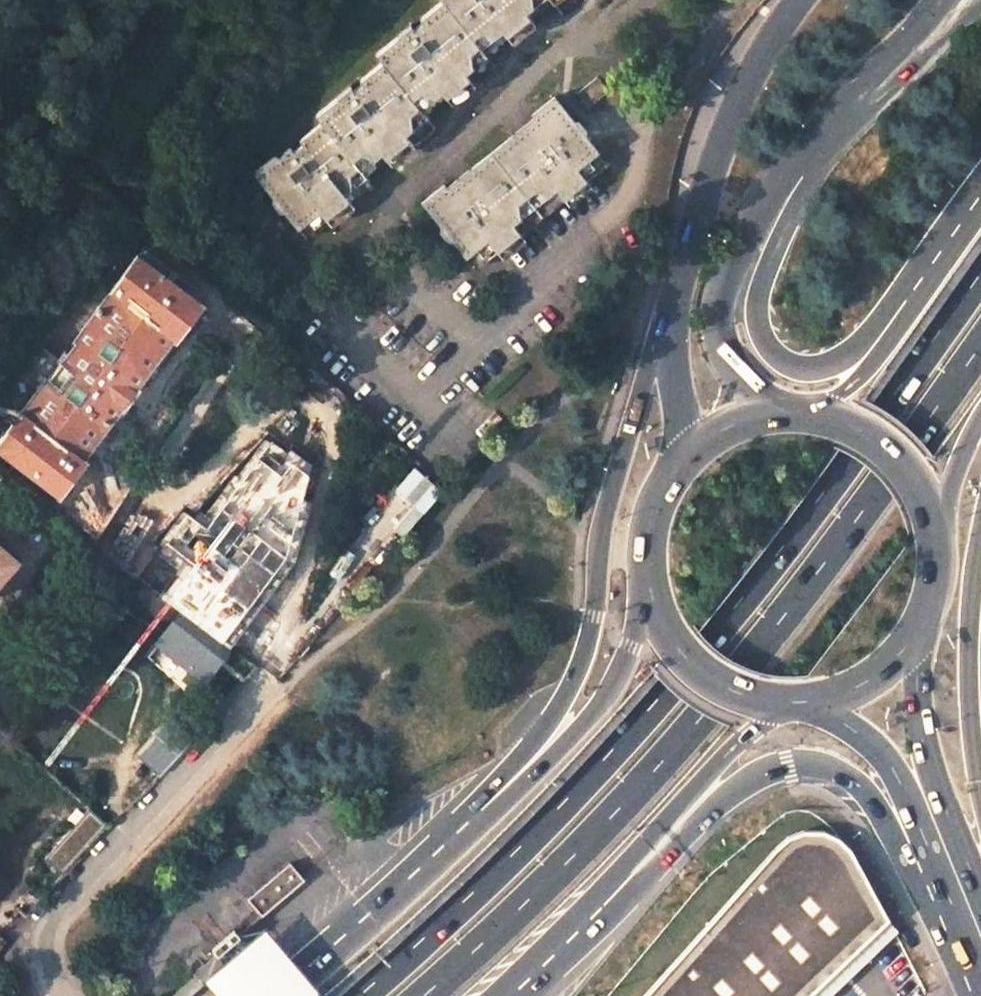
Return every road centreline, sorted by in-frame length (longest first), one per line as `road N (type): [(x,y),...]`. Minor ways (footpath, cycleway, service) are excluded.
road 1 (trunk): [(980,277),(820,499),(650,711),(523,846),(360,995)]
road 2 (trunk): [(425,995),(572,858),(705,715),(980,347)]
road 3 (trunk): [(543,952),(738,789),(803,762),(827,765),(863,790),(957,919)]
road 4 (trunk): [(664,329),(601,528),(589,641),(543,751)]
road 5 (residential): [(51,995),(56,912),(256,700),(265,680)]
road 6 (trunk): [(543,751),(276,995)]
road 7 (primary): [(803,0),(736,106),(664,329)]
road 8 (trunk): [(543,952),(731,750),(796,702)]
road 9 (trunk): [(873,348),(806,369),(784,362),(762,337),(756,291),(803,160)]
road 10 (primary): [(775,414),(728,360),(717,313),(730,271),(803,160)]
road 11 (tertiary): [(980,895),(928,757),(911,640)]
road 12 (tertiary): [(819,700),(893,770),(957,919)]
road 13 (trunk): [(980,795),(969,642),(980,536)]
road 14 (primary): [(803,160),(954,0)]
road 15 (primary): [(649,584),(670,636),(703,672),(739,692),(796,702)]
road 16 (trunk): [(649,584),(613,685),(543,751)]
road 17 (primary): [(936,542),(926,499),(902,463),(864,431),(813,413)]
road 18 (trunk): [(980,195),(873,348)]
road 19 (primary): [(664,329),(681,462)]
road 20 (trunk): [(936,542),(958,465),(980,419)]
road 21 (primary): [(681,462),(651,520),(649,584)]

